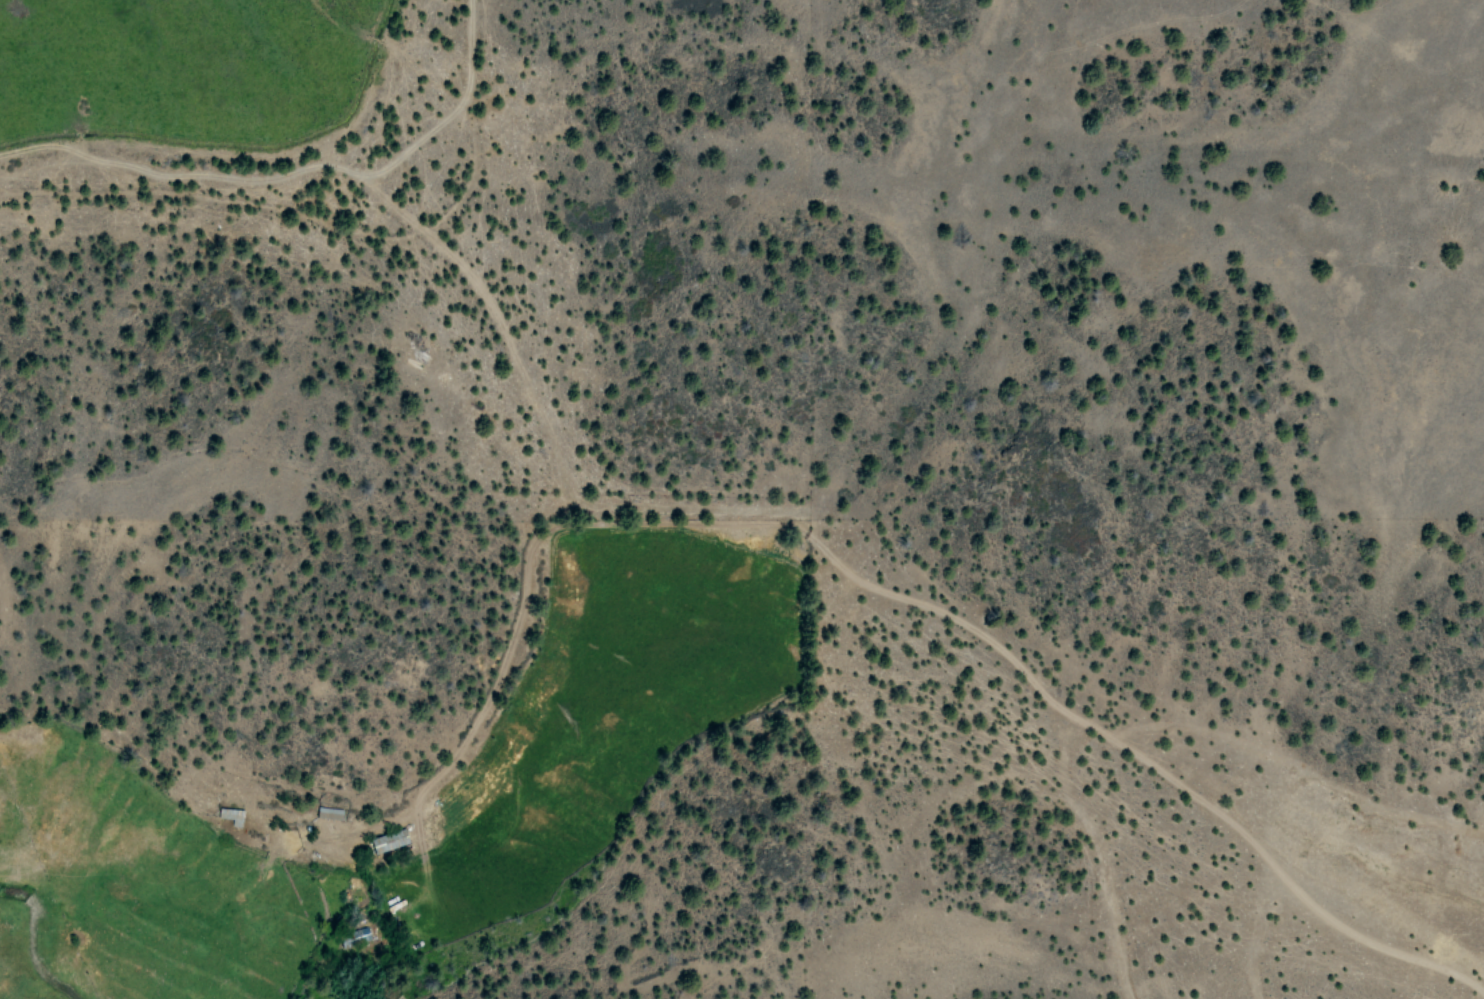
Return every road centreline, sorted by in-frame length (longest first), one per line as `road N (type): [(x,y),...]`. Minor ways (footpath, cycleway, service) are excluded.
road 1 (residential): [(1483,992),(1336,921),(1242,827),(1132,746),(1058,704),(978,628),(861,577),(806,534),(777,524),(597,520),(543,528),(495,684),(452,751),(397,811)]

